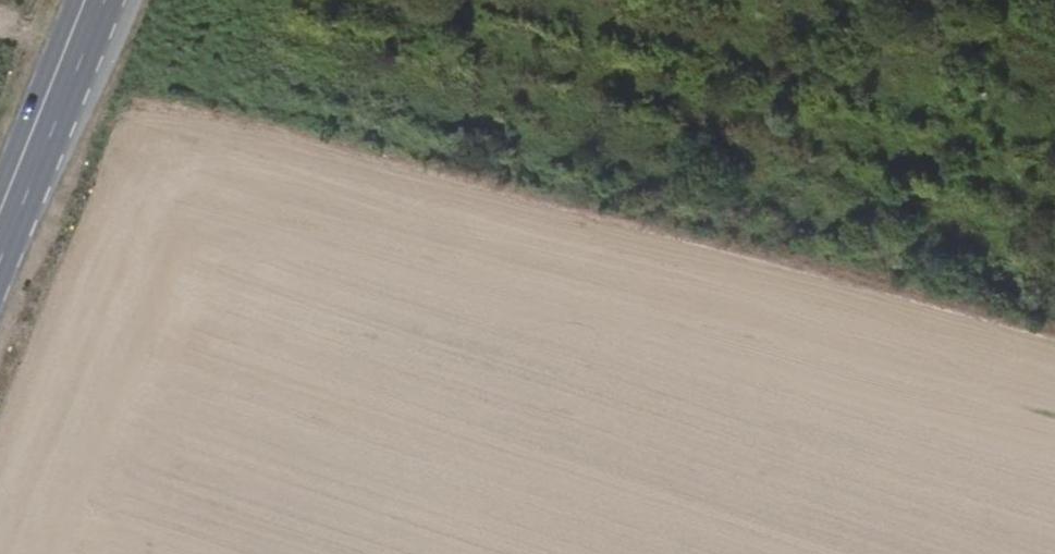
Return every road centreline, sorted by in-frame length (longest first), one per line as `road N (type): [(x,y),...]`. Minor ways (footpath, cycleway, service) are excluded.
road 1 (primary): [(0,239),(96,0)]

